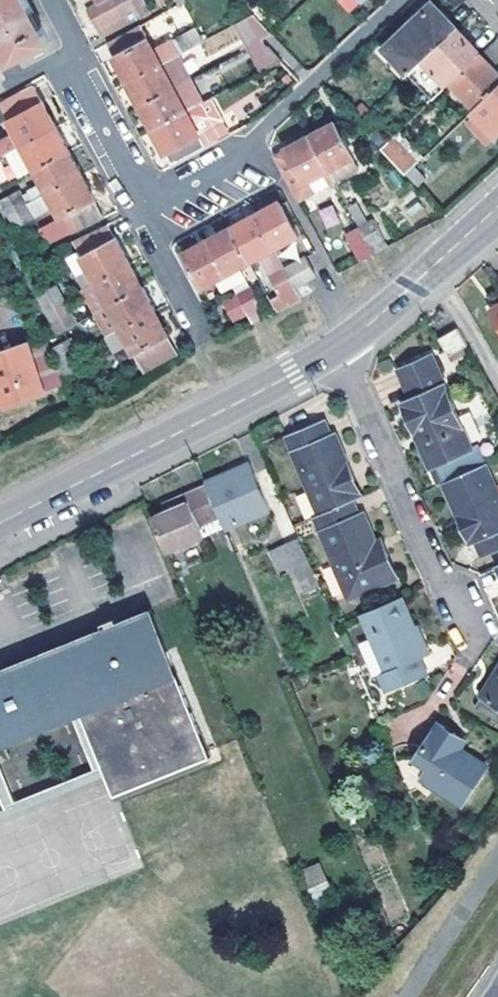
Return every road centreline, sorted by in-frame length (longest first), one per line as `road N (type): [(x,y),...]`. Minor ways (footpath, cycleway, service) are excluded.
road 1 (residential): [(0,522),(338,347)]
road 2 (residential): [(152,206),(242,160),(257,132),(401,0)]
road 3 (residential): [(338,347),(437,571),(468,616)]
road 4 (residential): [(53,0),(83,87),(152,206)]
road 5 (residential): [(338,347),(497,211)]
road 6 (residential): [(152,206),(150,224),(202,333)]

